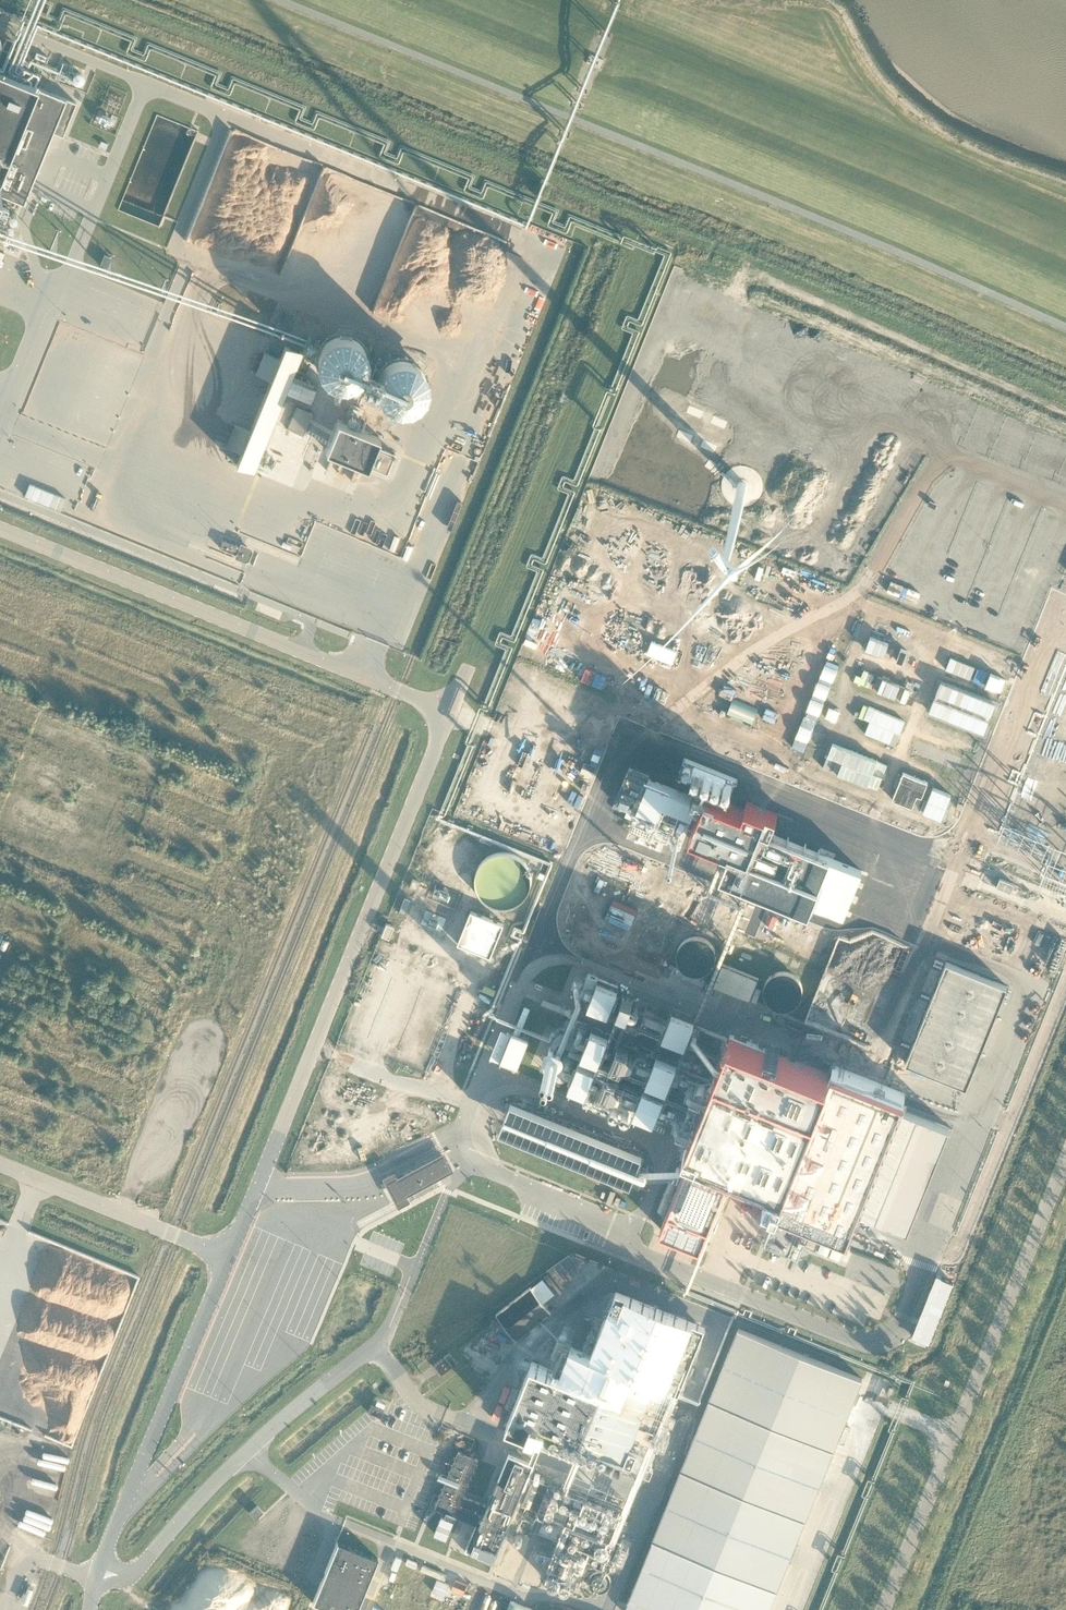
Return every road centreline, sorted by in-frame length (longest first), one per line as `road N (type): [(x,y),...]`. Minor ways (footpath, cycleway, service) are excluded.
road 1 (unclassified): [(452,710),(320,1050),(228,1253)]
road 2 (unclassified): [(0,530),(452,710)]
road 3 (unclassified): [(97,1578),(134,1573),(273,1425),(387,1330)]
road 4 (unclassified): [(228,1253),(97,1578)]
road 5 (tertiary): [(952,1434),(1065,1153)]
road 6 (unclassified): [(228,1253),(0,1168)]
road 7 (tertiary): [(880,1609),(952,1434)]

